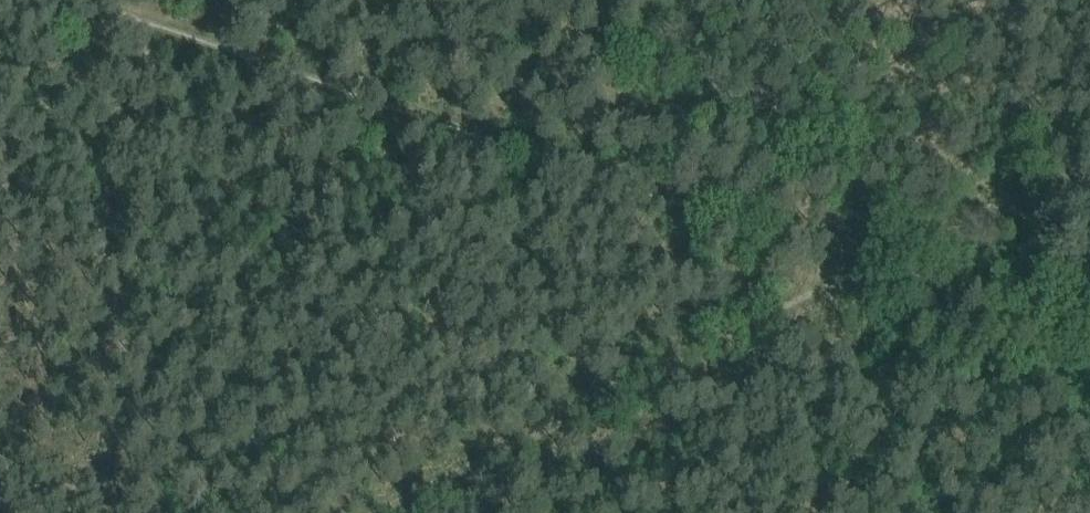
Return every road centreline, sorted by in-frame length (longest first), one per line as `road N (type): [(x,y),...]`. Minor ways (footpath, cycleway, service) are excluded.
road 1 (track): [(142,14),(808,232),(878,263)]
road 2 (track): [(911,269),(1089,166)]
road 3 (track): [(911,269),(1089,326)]

